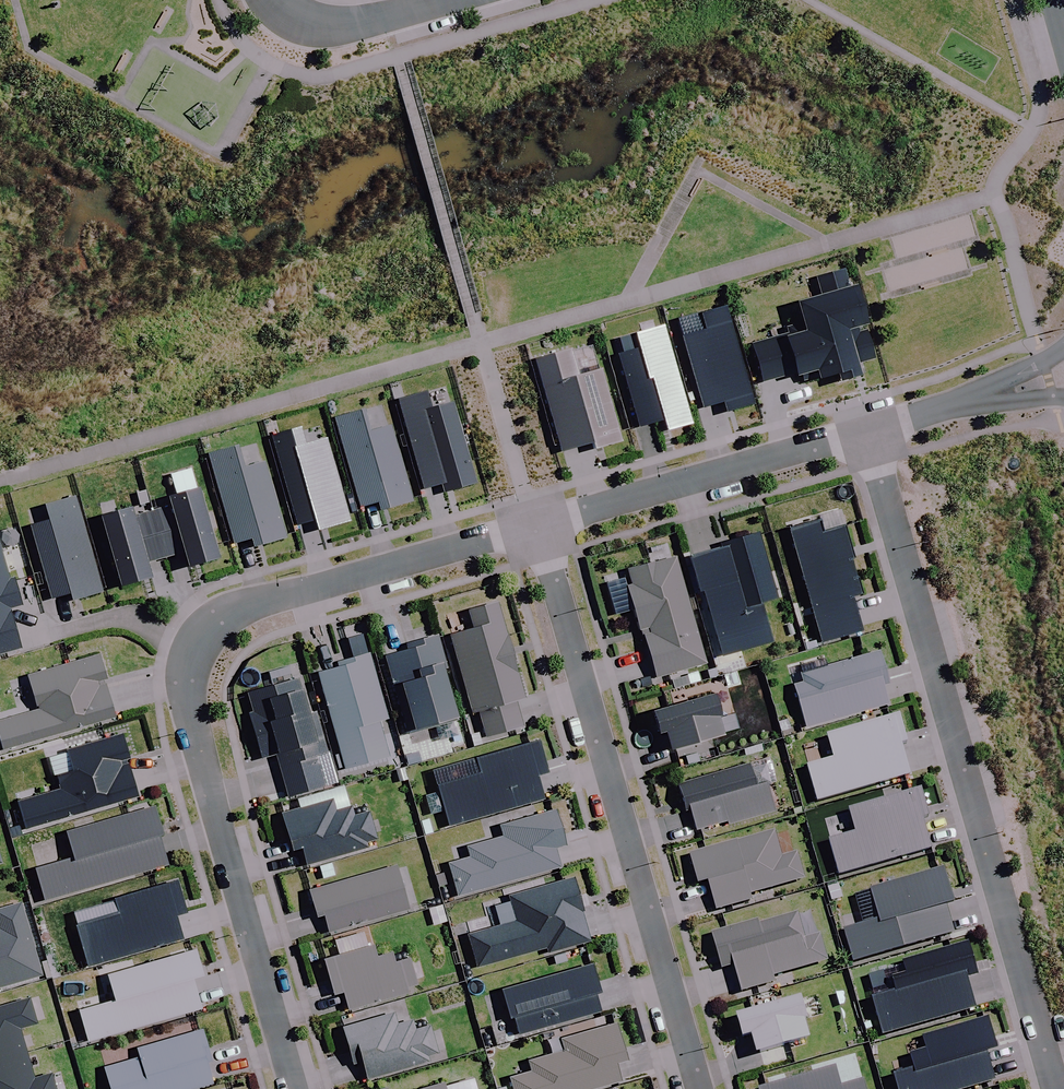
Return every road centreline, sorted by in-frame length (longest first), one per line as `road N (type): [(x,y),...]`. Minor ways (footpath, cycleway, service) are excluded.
road 1 (residential): [(540,526),(251,606),(214,626),(194,654),(189,691),(197,745),(296,1088)]
road 2 (residential): [(866,434),(1051,1088)]
road 3 (residential): [(702,1088),(540,526)]
road 4 (residential): [(866,434),(540,526)]
road 5 (residential): [(446,0),(320,27),(270,0)]
road 6 (residential): [(988,397),(866,434)]

